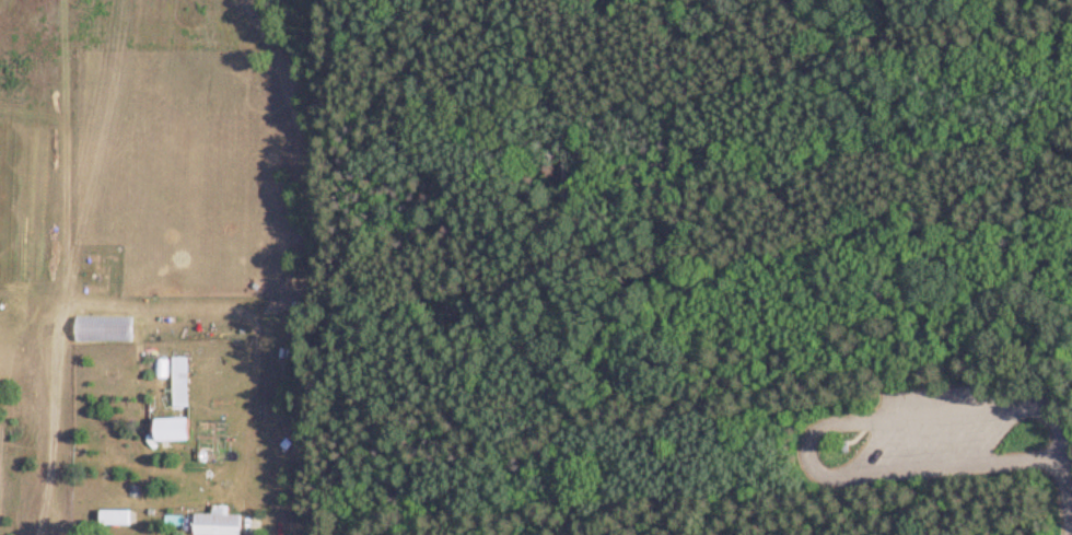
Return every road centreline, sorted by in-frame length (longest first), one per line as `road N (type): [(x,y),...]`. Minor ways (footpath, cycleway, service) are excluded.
road 1 (track): [(990,411),(946,311),(936,299),(909,298),(846,216),(835,188),(835,121),(818,83),(810,0)]
road 2 (track): [(1040,144),(1025,207),(1037,408)]
road 3 (track): [(1071,151),(1040,144),(1057,85),(1064,19),(1057,0)]

